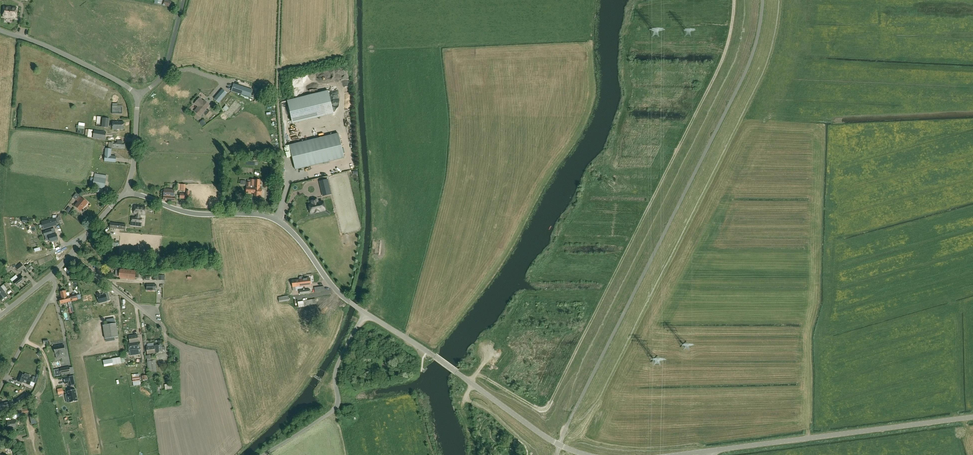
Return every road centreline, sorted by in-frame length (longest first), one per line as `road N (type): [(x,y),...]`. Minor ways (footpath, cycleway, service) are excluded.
road 1 (track): [(734,0),(718,70),(548,407),(538,410),(477,372)]
road 2 (tertiary): [(972,417),(675,454)]
road 3 (tertiary): [(365,313),(334,289),(276,219),(193,214),(127,194)]
road 4 (tertiary): [(585,454),(547,438),(365,313)]
road 5 (unclassified): [(263,454),(337,408),(336,368),(365,313)]
road 6 (tertiary): [(141,96),(0,30)]
road 7 (track): [(284,155),(281,0)]
road 8 (unclassified): [(0,387),(54,289),(51,274)]

